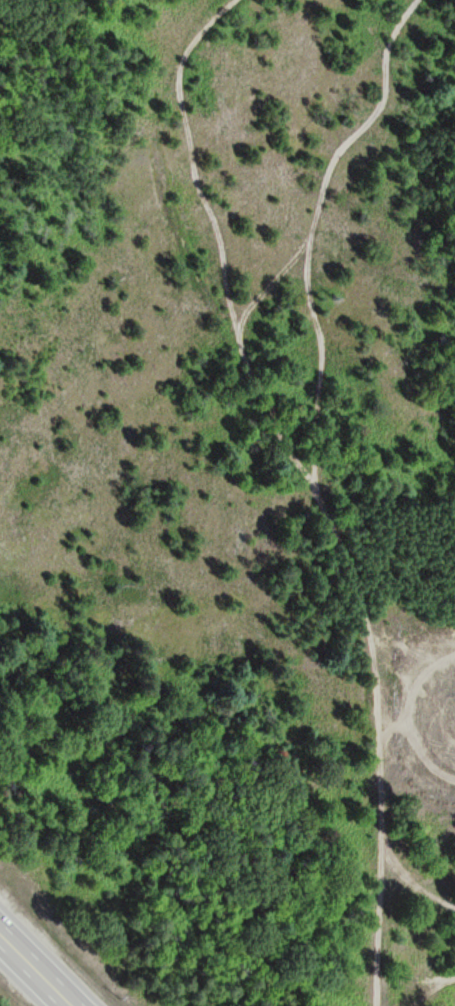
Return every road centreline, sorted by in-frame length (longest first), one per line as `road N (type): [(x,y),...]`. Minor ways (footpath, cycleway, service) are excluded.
road 1 (track): [(236,0),(181,60),(186,112),(199,179),(222,235),(238,350),(348,560),(384,720),(379,984)]
road 2 (track): [(238,350),(243,307),(311,244),(342,151),(379,103),(387,40),(412,0)]
road 3 (track): [(181,60),(160,100),(166,164),(185,244),(238,350)]
road 4 (track): [(171,1005),(237,991),(454,979)]
road 5 (track): [(311,244),(309,292),(324,353),(314,493)]

